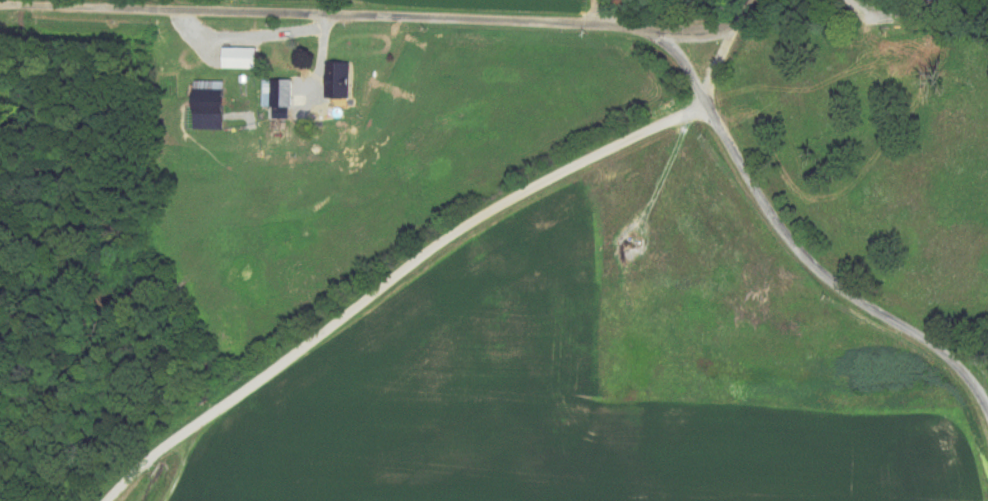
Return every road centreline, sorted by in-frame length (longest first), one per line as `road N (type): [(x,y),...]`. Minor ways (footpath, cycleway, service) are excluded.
road 1 (residential): [(739,32),(670,37),(596,27),(0,4)]
road 2 (residential): [(109,500),(171,442),(418,257),(606,149),(707,110)]

